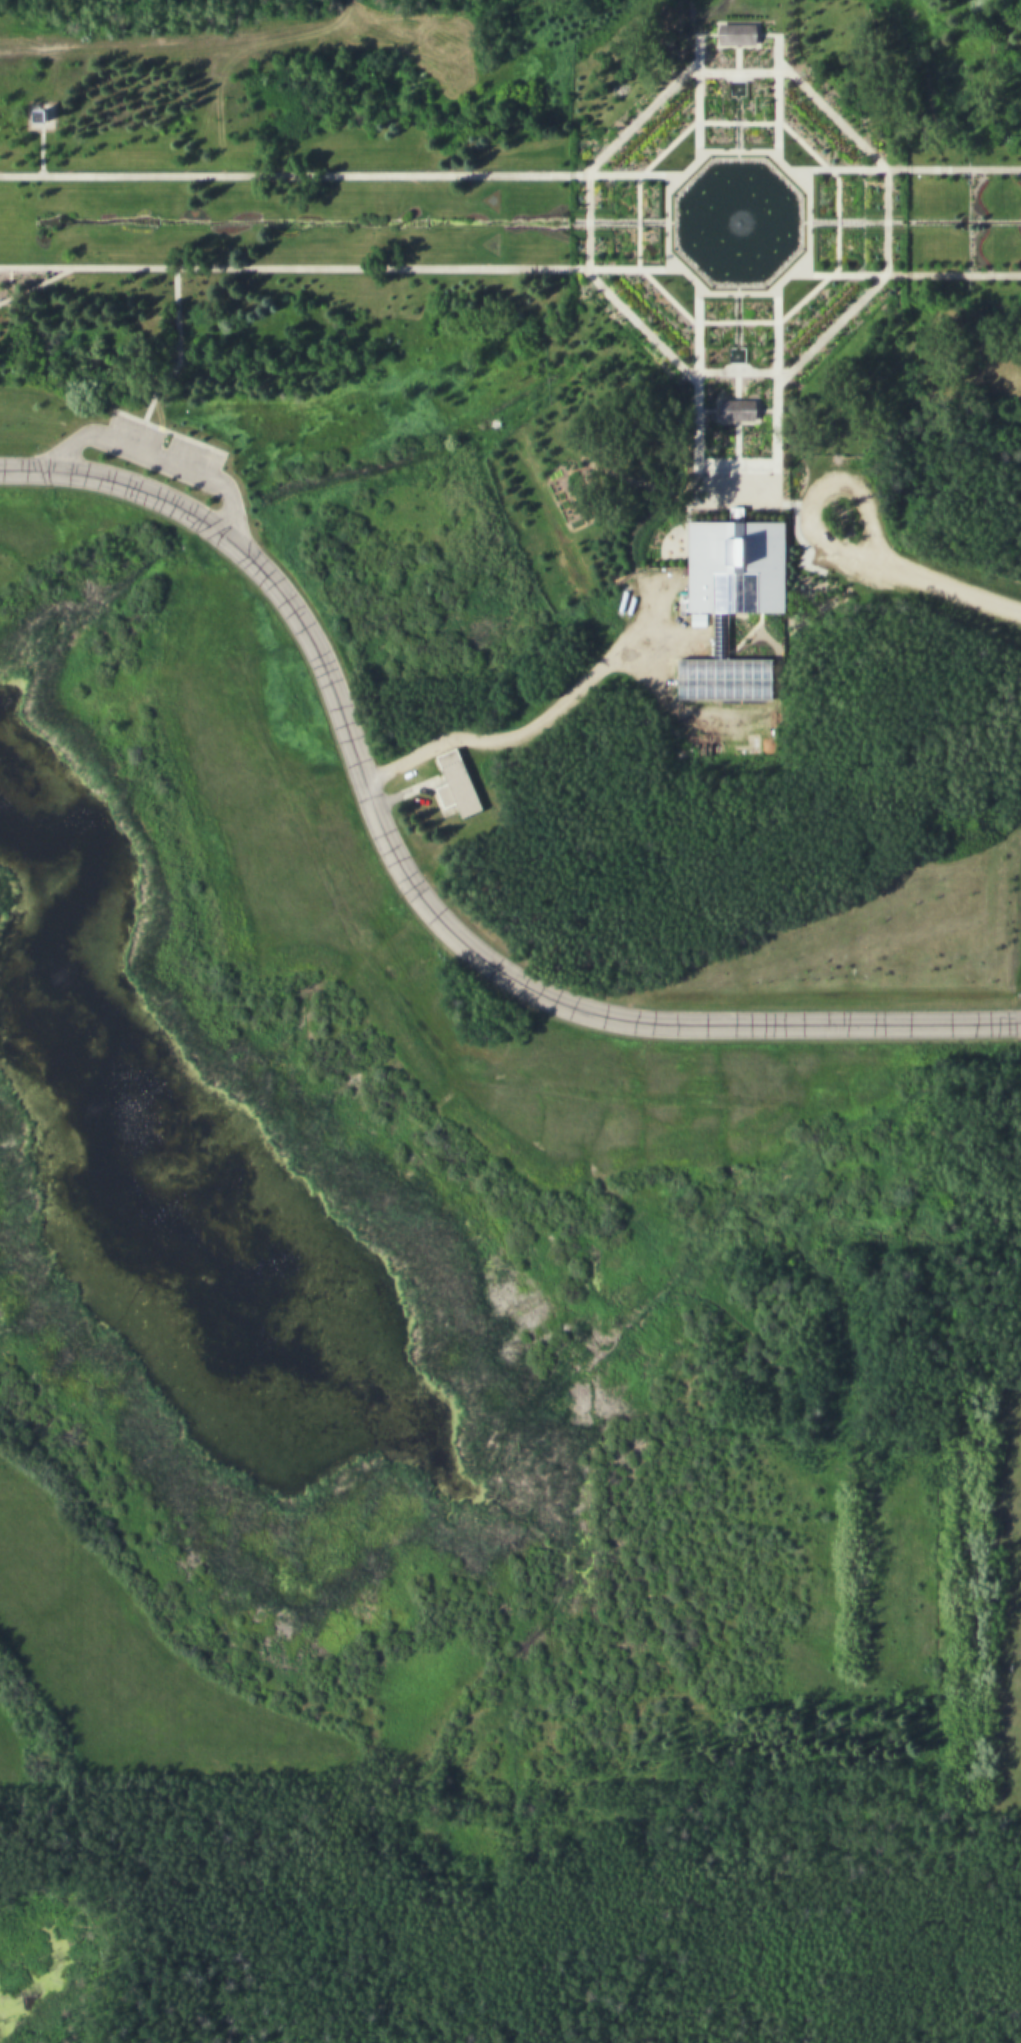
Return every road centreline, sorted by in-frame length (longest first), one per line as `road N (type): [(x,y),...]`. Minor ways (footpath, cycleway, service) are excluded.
road 1 (residential): [(1020,1018),(640,1016),(586,1007),(505,970),(456,934),(405,873),(302,620),(229,534),(126,479),(0,471)]

